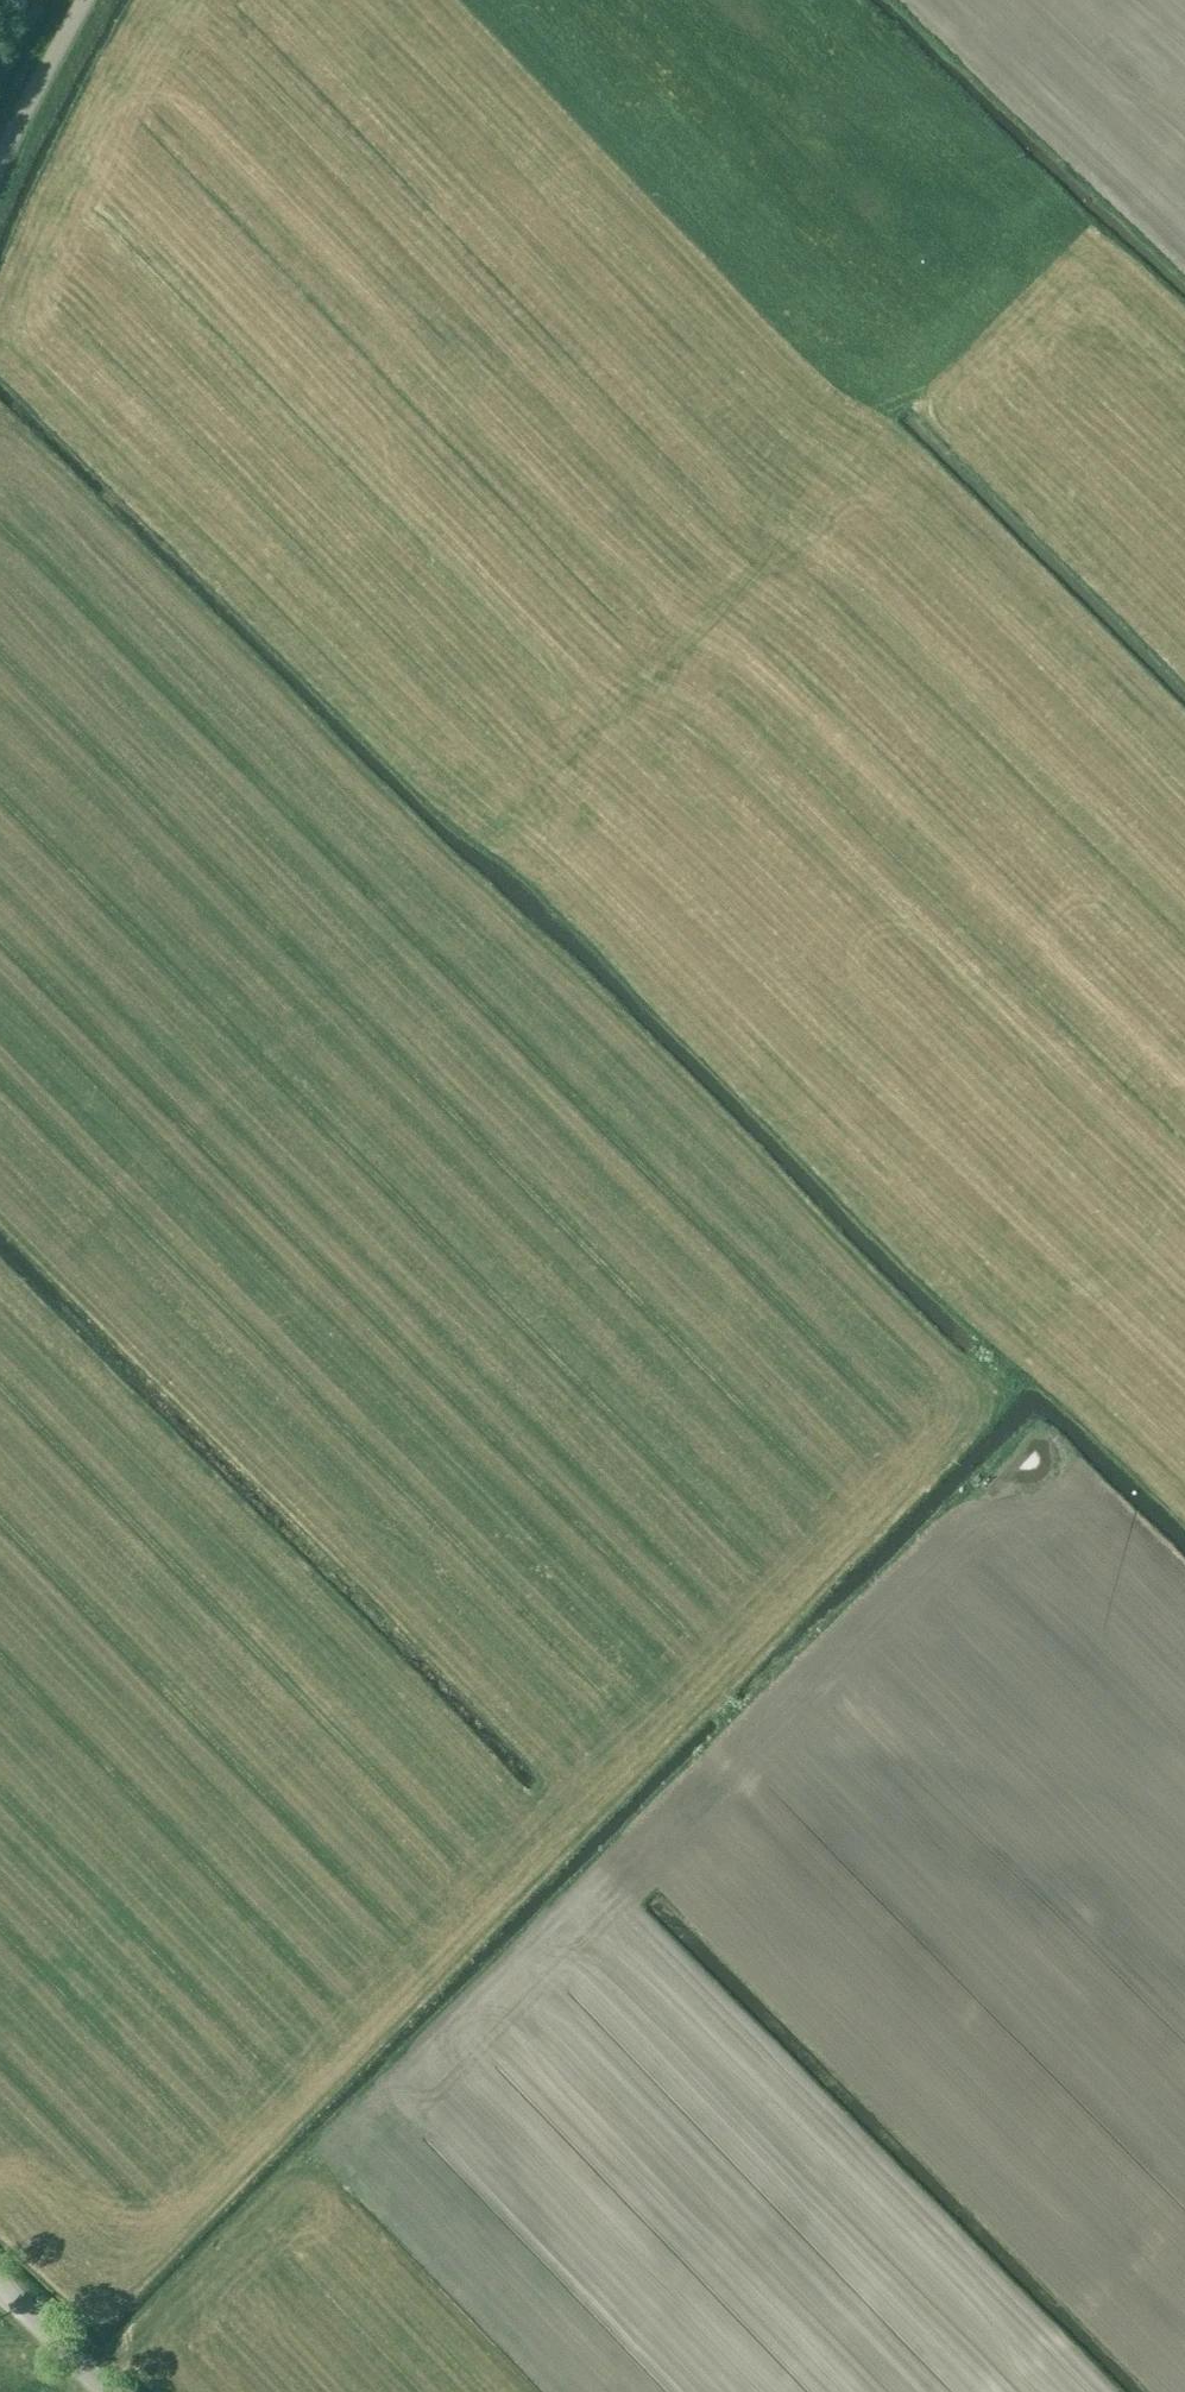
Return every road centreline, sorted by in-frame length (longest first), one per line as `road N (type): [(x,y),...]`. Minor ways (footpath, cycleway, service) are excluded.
road 1 (unclassified): [(0,165),(81,0)]
road 2 (tertiary): [(106,2391),(0,2286)]

